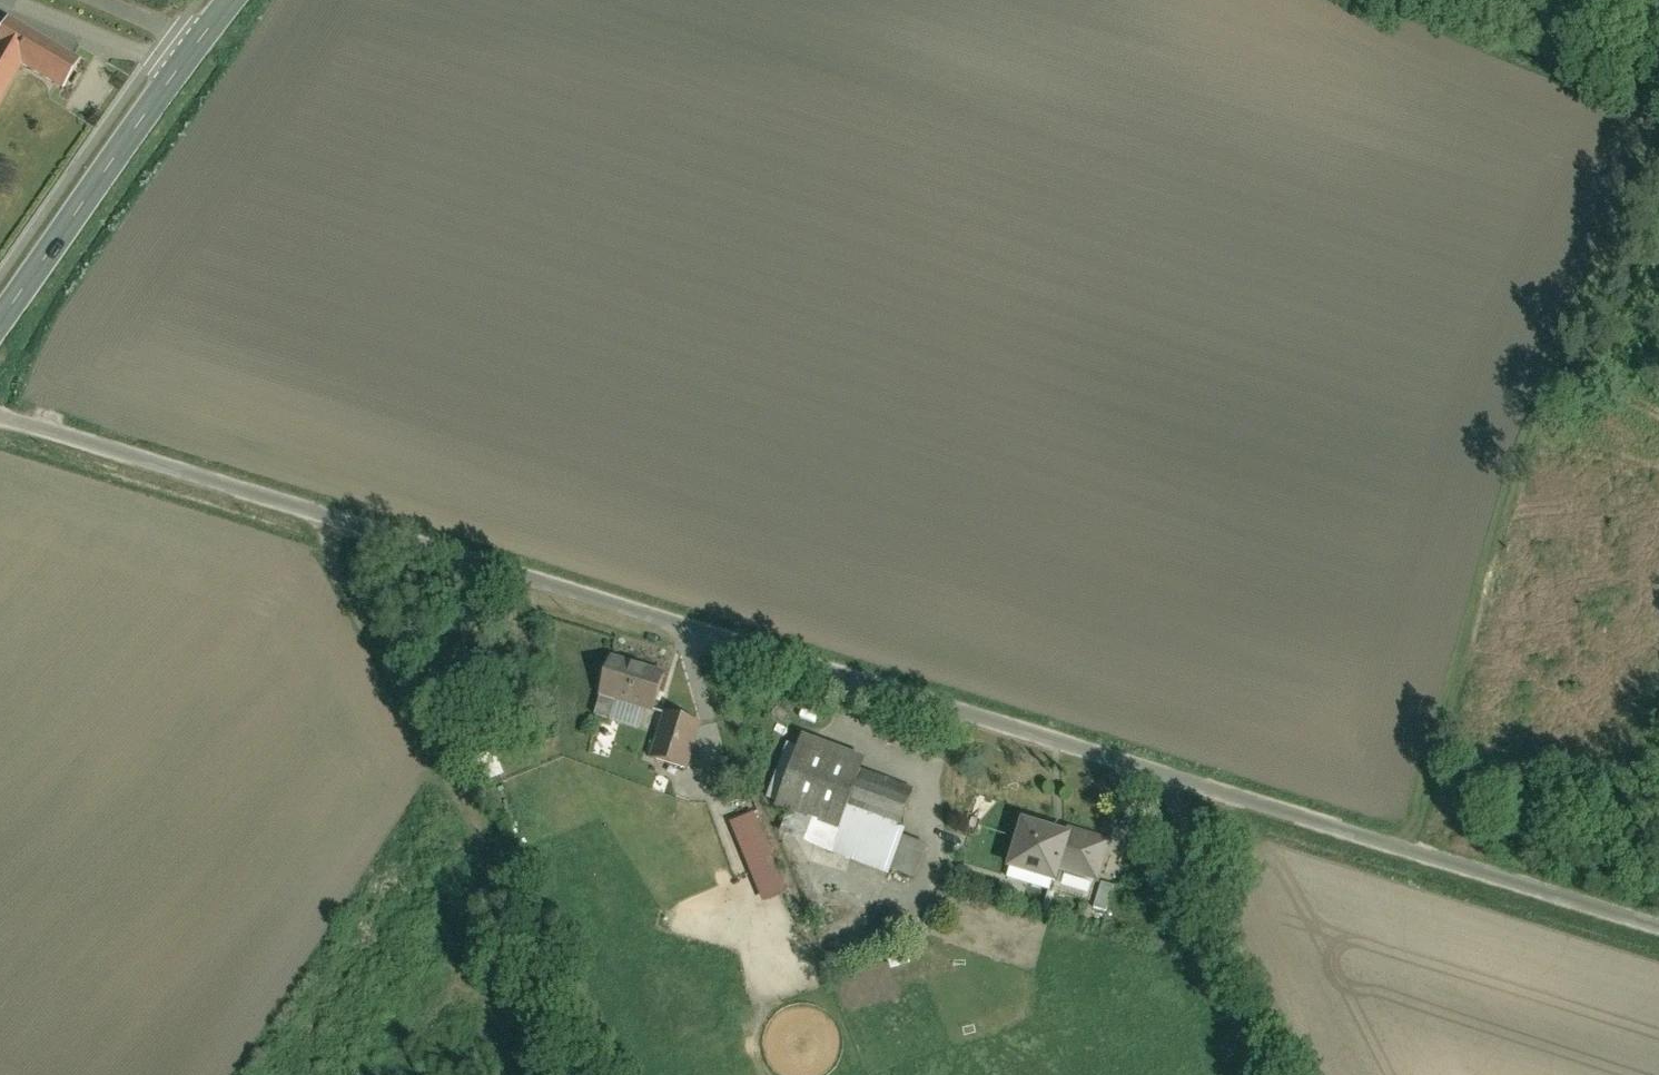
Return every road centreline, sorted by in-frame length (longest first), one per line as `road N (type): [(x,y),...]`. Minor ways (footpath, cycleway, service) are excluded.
road 1 (unclassified): [(1658,928),(0,419)]
road 2 (tertiary): [(226,0),(0,312)]

